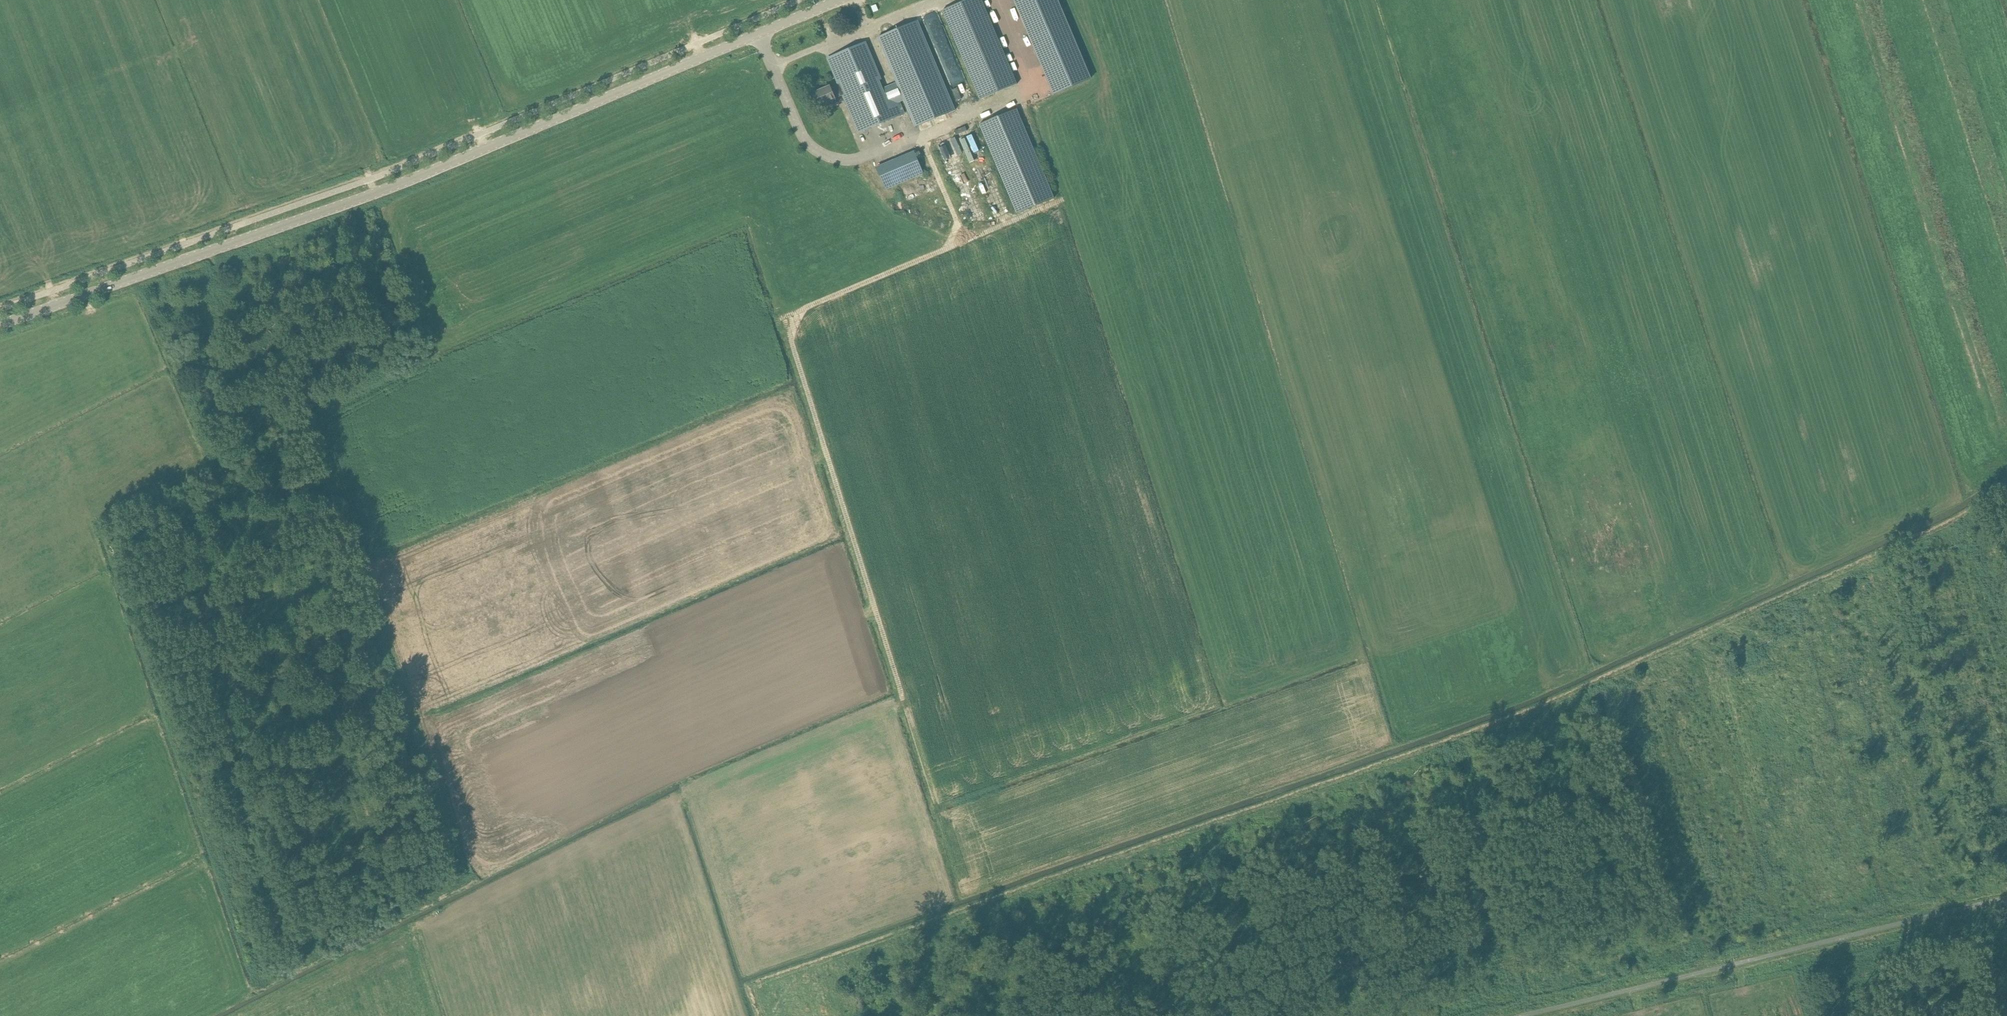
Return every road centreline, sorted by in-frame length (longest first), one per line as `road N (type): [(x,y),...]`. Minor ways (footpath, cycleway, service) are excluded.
road 1 (unclassified): [(0,322),(432,173),(840,0)]

